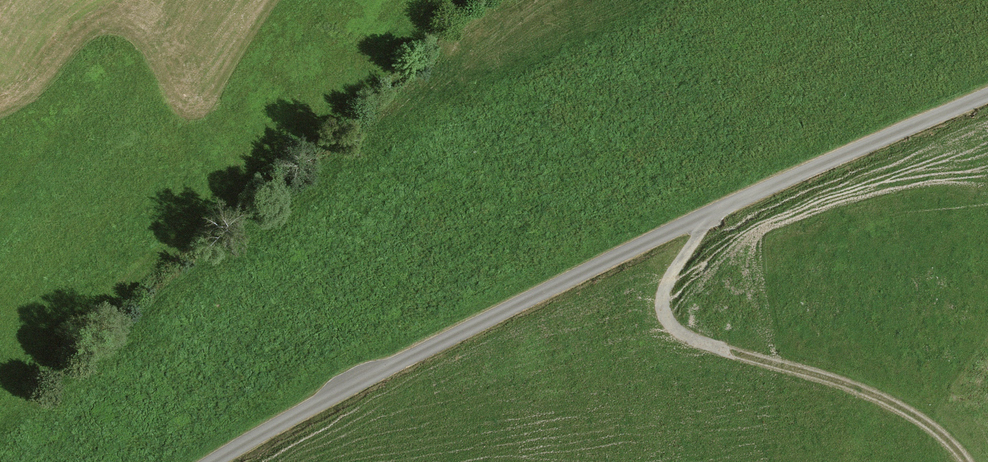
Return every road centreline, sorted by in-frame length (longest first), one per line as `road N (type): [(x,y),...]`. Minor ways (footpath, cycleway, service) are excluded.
road 1 (track): [(214,461),(597,266),(987,95)]
road 2 (track): [(0,416),(56,345),(352,90)]
road 3 (track): [(714,213),(670,283),(663,299),(671,326),(708,345),(899,407),(932,426),(965,461)]

